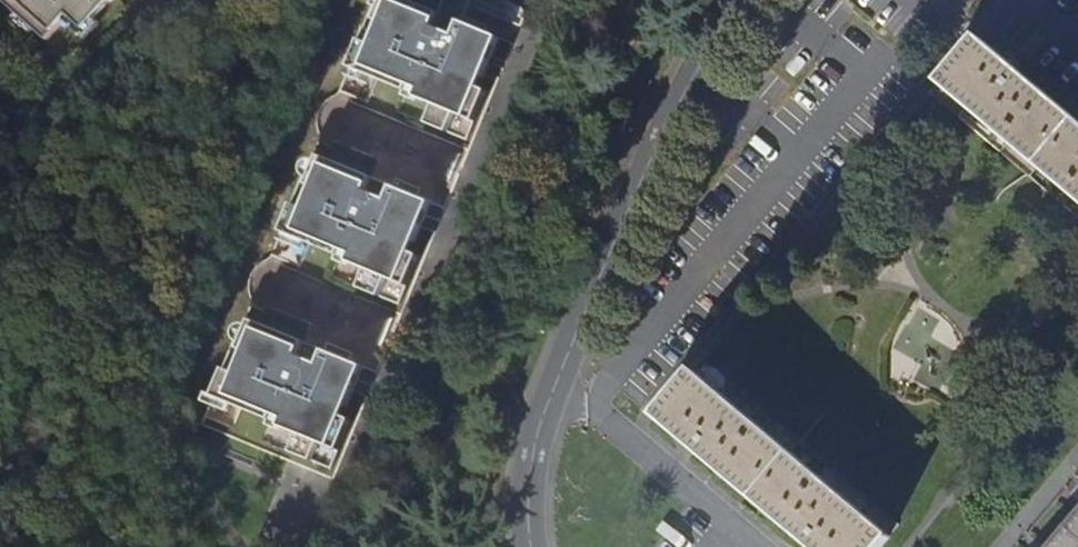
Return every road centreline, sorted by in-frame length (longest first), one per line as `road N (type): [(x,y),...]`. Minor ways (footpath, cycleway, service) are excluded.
road 1 (residential): [(736,0),(675,110),(550,396),(527,473),(532,546)]
road 2 (residential): [(532,0),(536,6),(333,482)]

